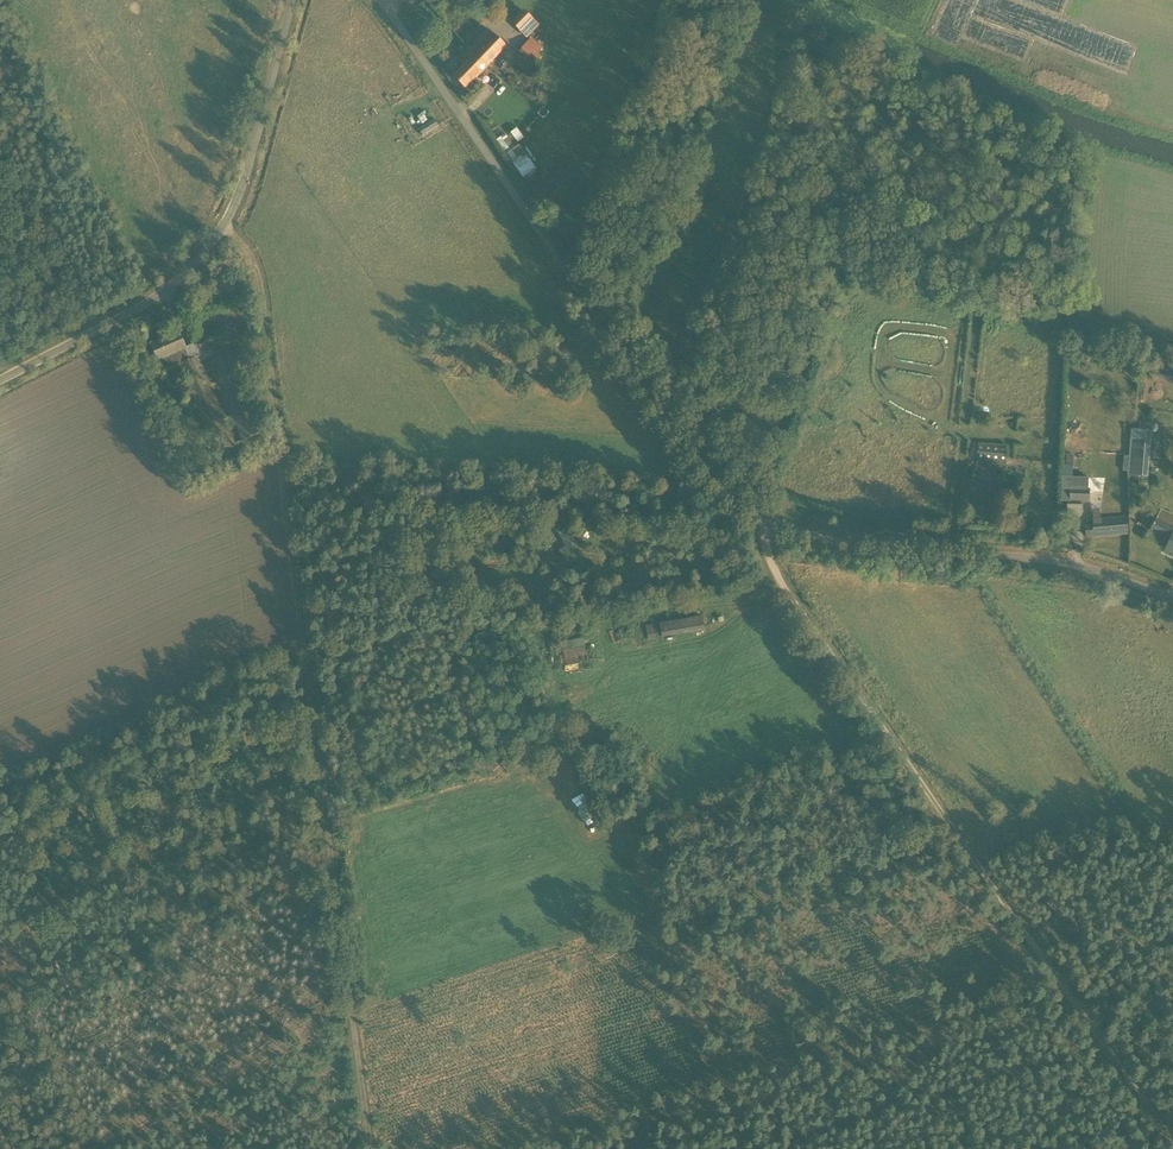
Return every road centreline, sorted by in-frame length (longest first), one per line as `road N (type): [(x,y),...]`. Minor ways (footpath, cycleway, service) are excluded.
road 1 (unclassified): [(1172,610),(1058,565),(842,546),(763,525),(692,459),(370,0)]
road 2 (track): [(220,228),(255,258),(265,288),(373,1148)]
road 3 (track): [(1172,1148),(769,559),(763,525)]
road 4 (unclassified): [(0,386),(116,326),(213,238),(248,177),(293,0)]

